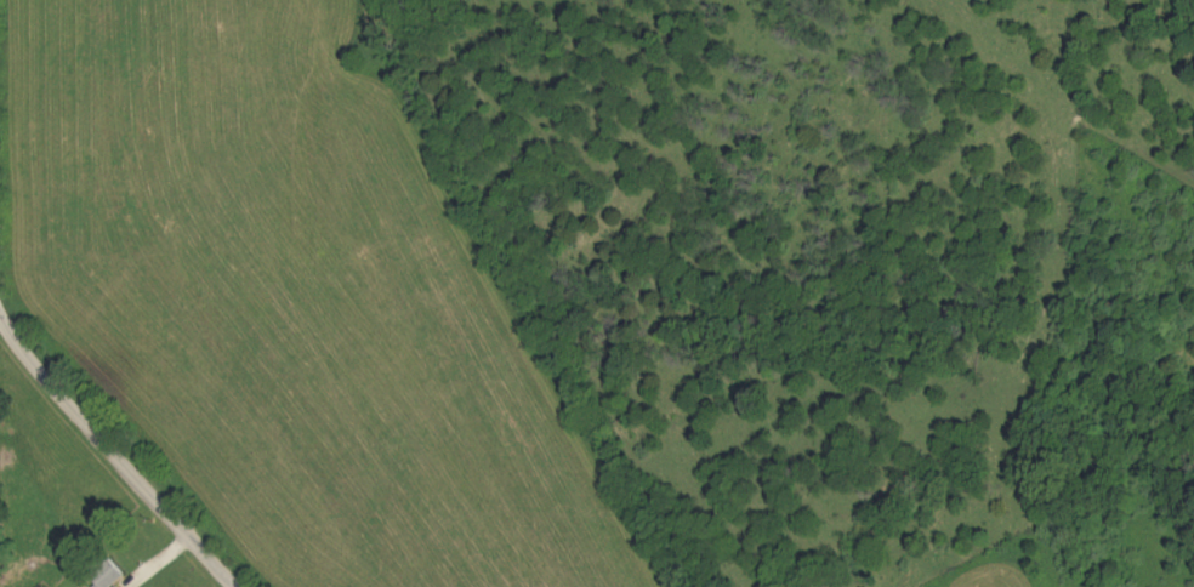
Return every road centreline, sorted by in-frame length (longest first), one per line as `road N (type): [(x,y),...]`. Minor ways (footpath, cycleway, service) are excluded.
road 1 (residential): [(238,586),(0,317)]

